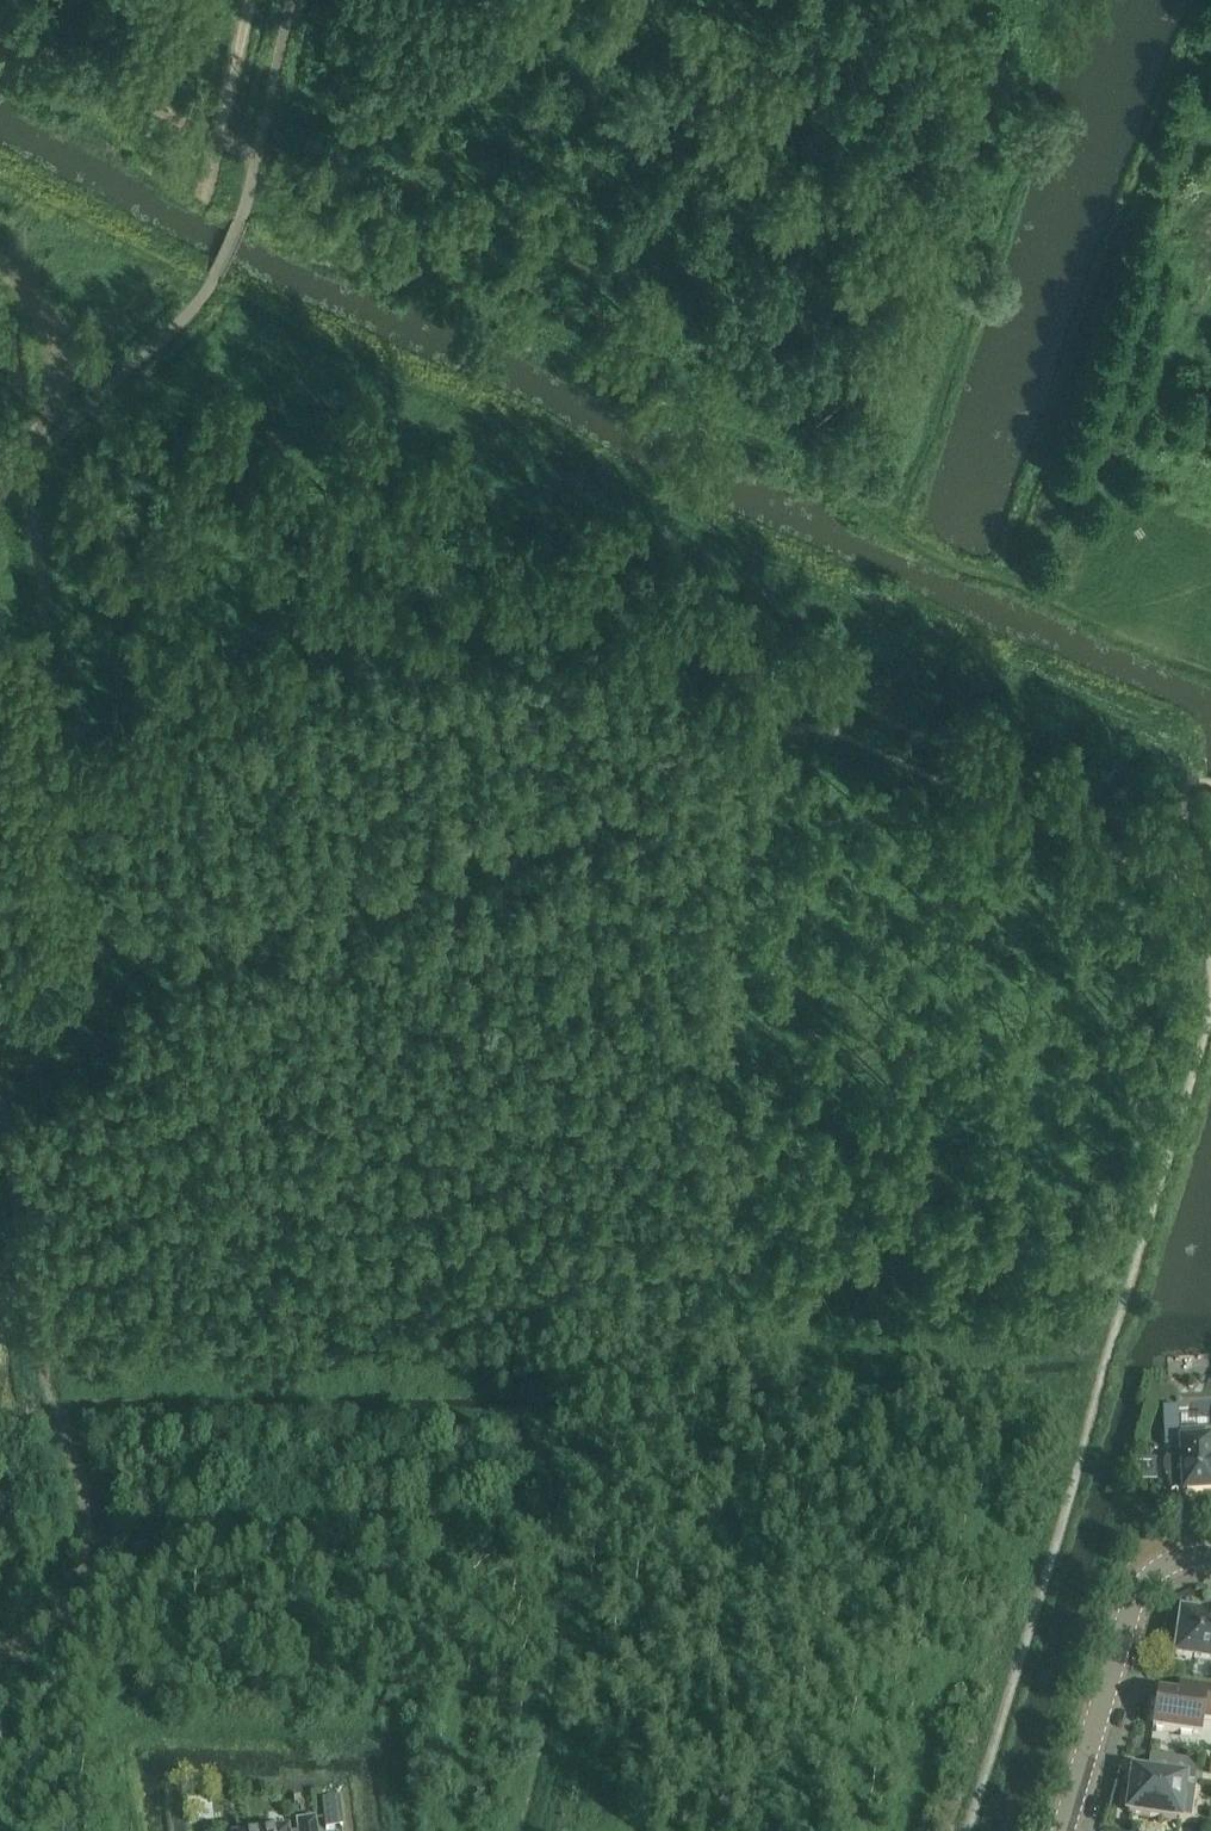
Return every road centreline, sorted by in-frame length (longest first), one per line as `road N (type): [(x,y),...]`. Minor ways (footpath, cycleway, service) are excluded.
road 1 (track): [(0,1110),(36,1316),(92,1550),(43,1633),(0,1652)]
road 2 (residential): [(1210,1553),(1162,1561),(1130,1594),(1060,1830)]
road 3 (track): [(79,339),(59,401),(0,456)]

